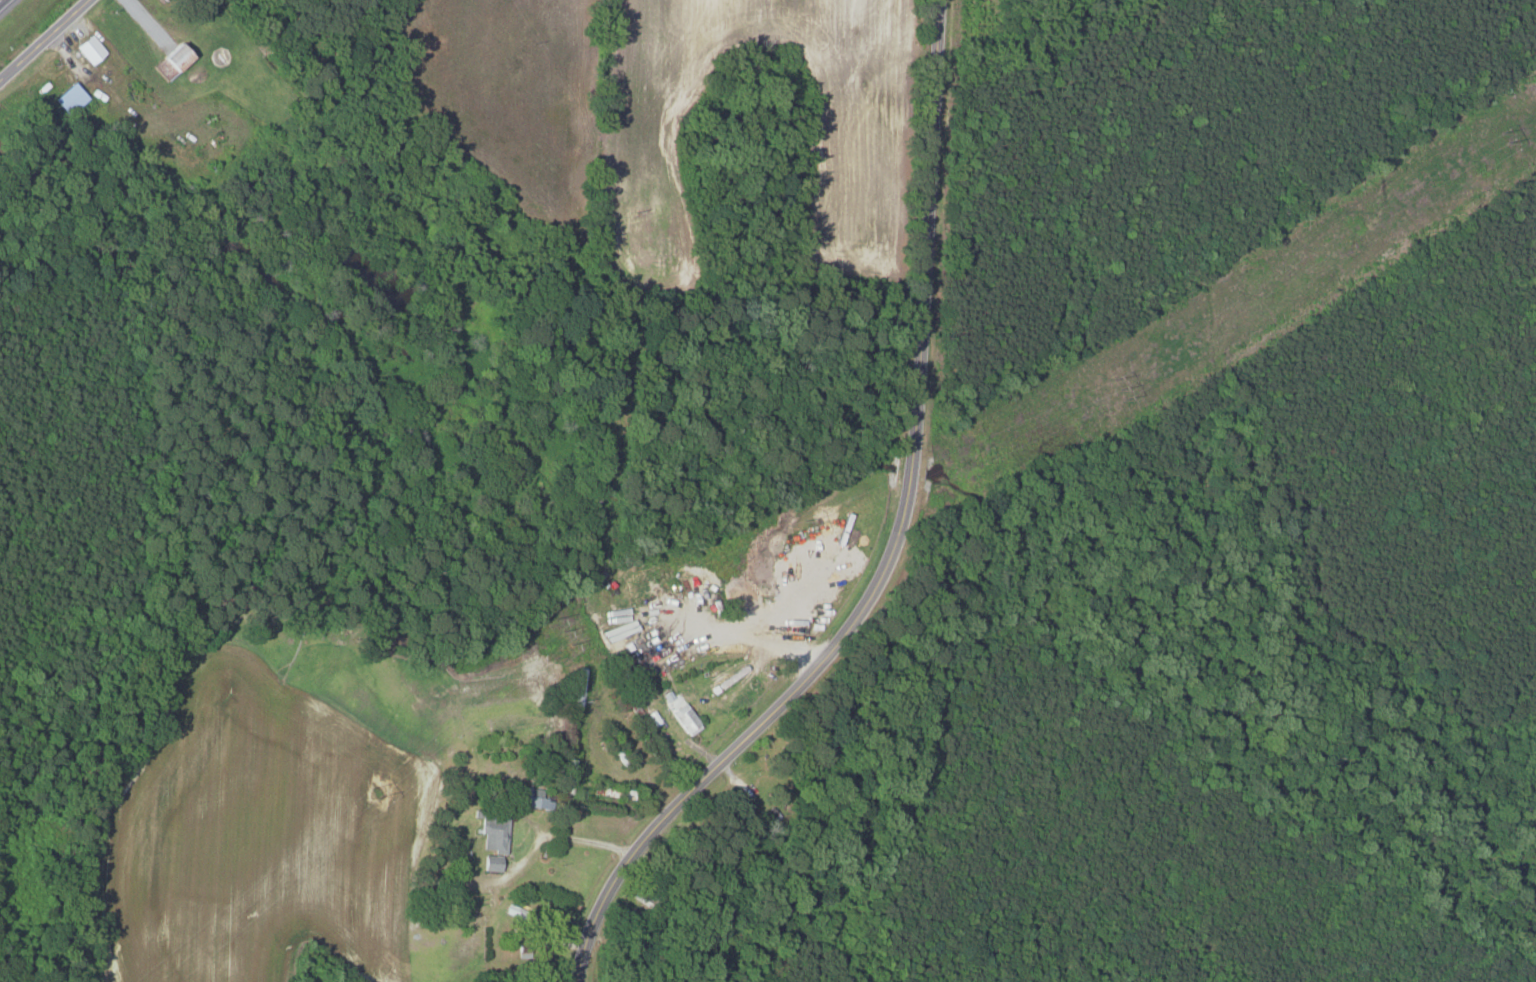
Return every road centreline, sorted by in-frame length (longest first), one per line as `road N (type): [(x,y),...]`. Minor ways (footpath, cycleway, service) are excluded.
road 1 (residential): [(574,981),(591,915),(615,874),(832,637),(870,584),(900,513),(918,392),(938,0)]

